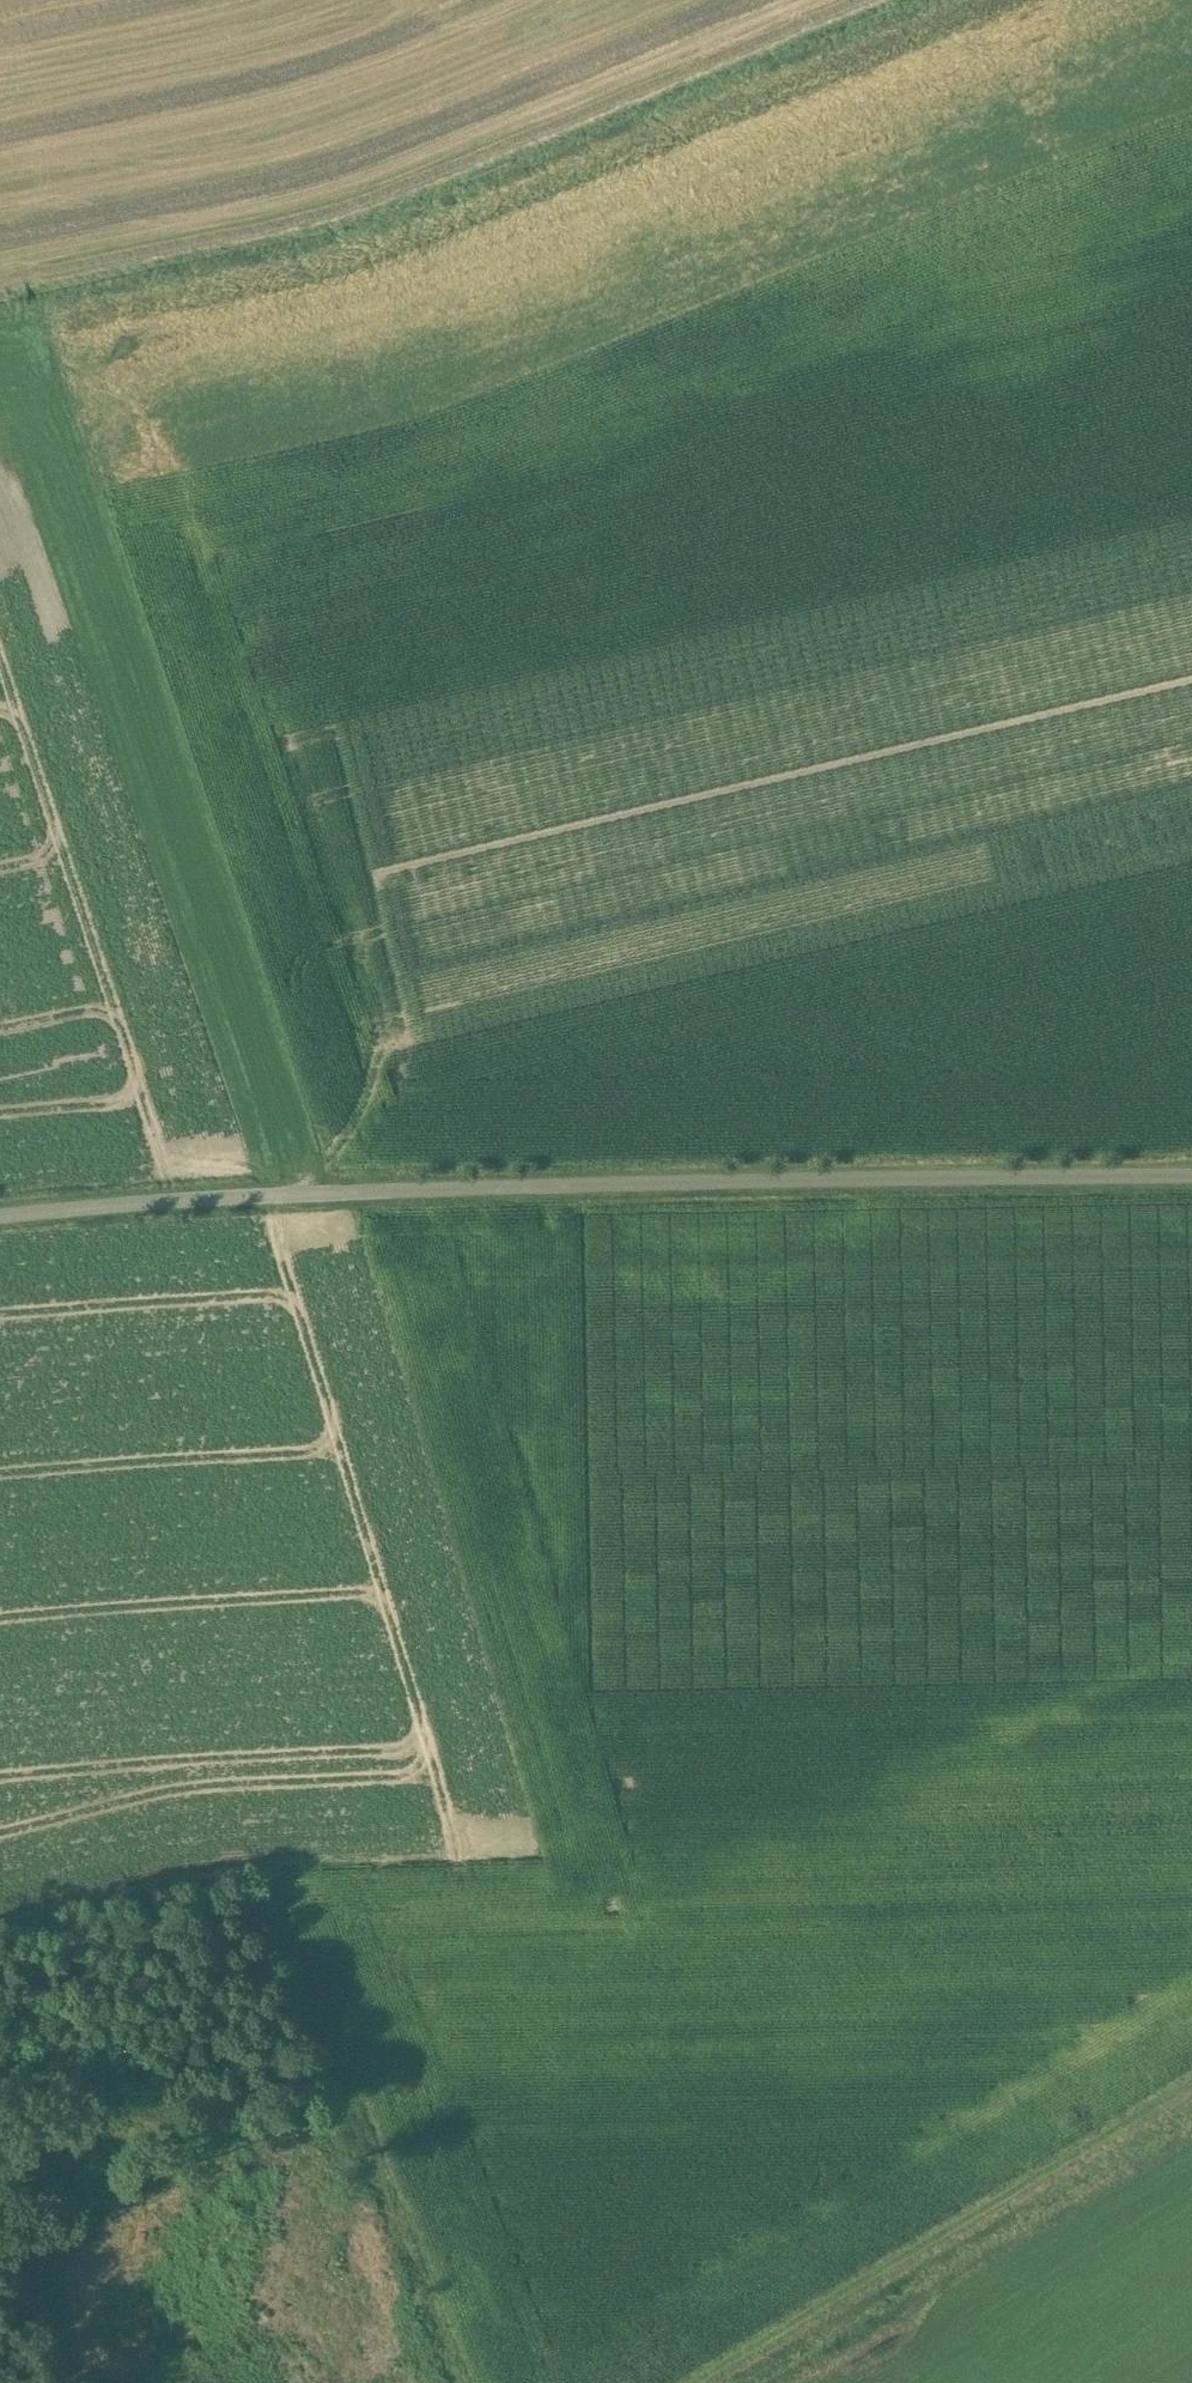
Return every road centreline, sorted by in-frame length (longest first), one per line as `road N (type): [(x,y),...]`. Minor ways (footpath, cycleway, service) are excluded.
road 1 (unclassified): [(1191,1170),(540,1183),(195,1198),(0,1217)]

